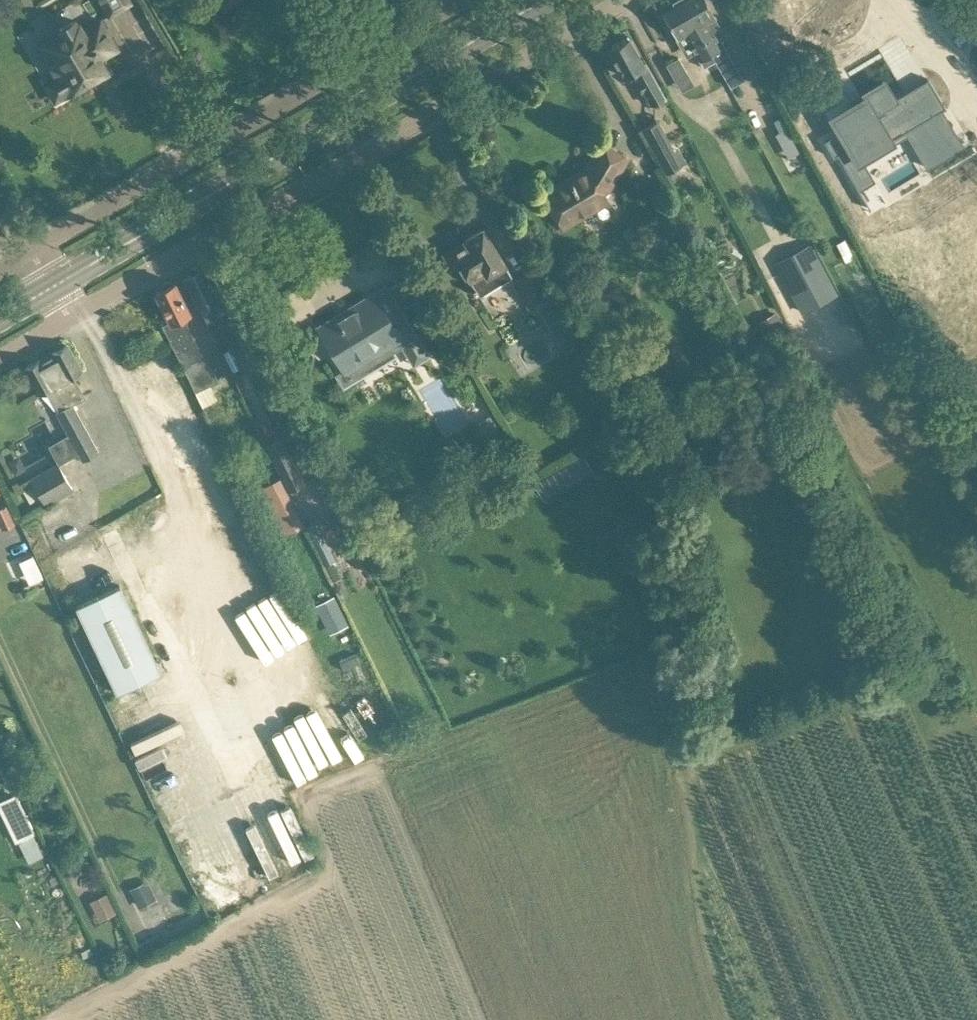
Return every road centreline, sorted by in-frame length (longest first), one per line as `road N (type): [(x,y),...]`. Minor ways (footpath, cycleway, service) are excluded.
road 1 (residential): [(72,318),(623,0)]
road 2 (secondary): [(54,287),(545,0)]
road 3 (residential): [(32,249),(459,0)]

